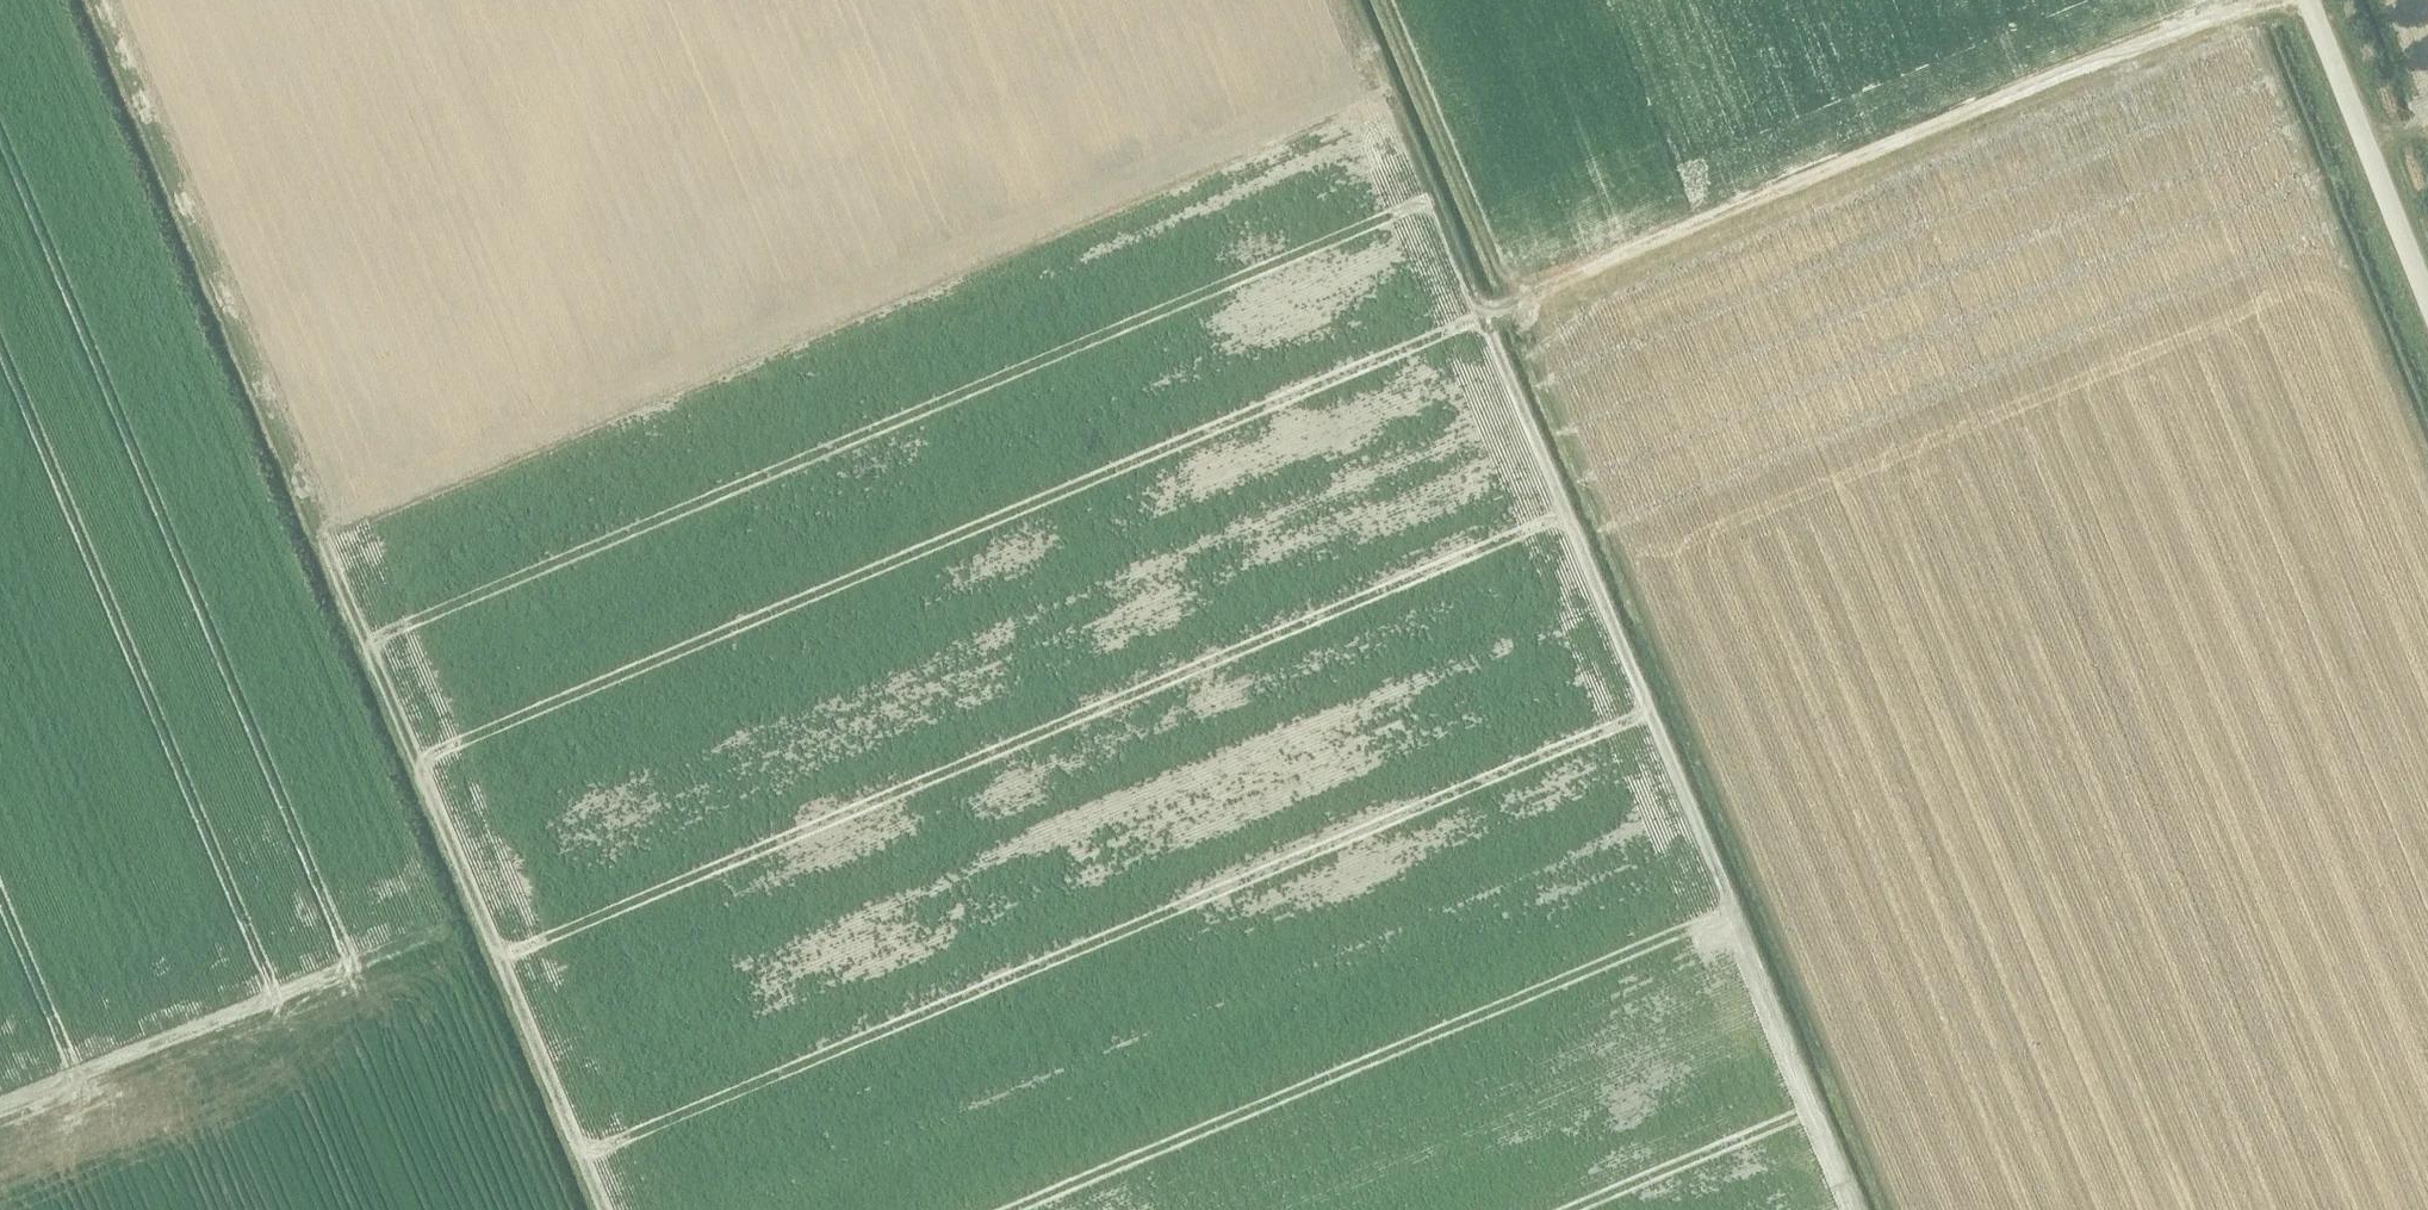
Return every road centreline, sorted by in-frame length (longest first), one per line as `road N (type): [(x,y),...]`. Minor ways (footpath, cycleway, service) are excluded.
road 1 (unclassified): [(2427,300),(2309,0)]

